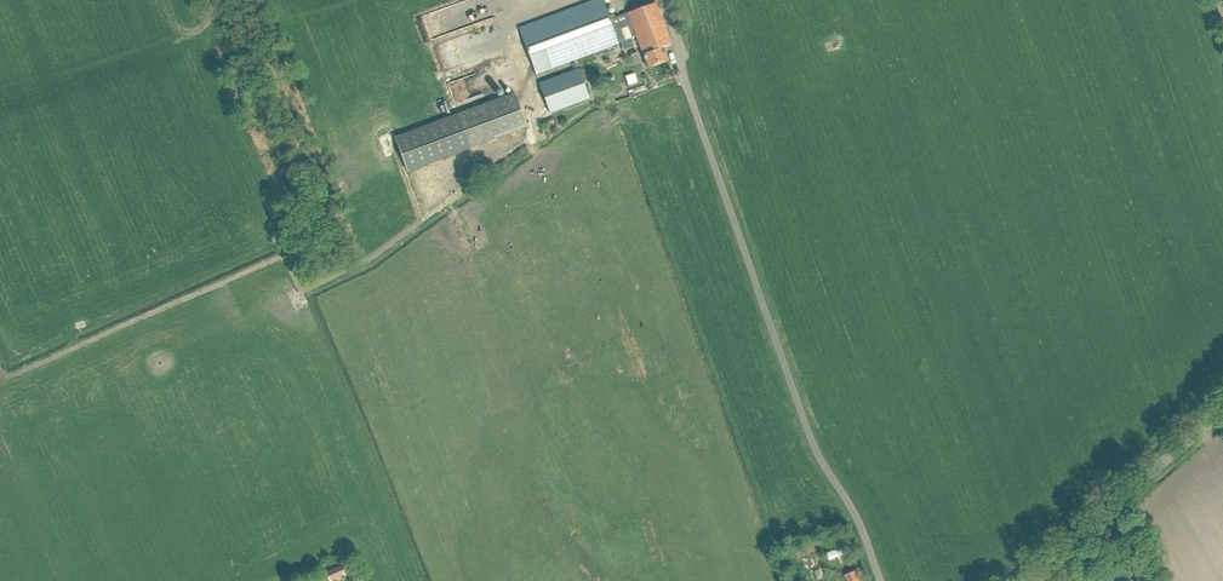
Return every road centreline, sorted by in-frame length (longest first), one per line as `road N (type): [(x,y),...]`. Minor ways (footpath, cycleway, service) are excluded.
road 1 (unclassified): [(1025,580),(1222,409)]

